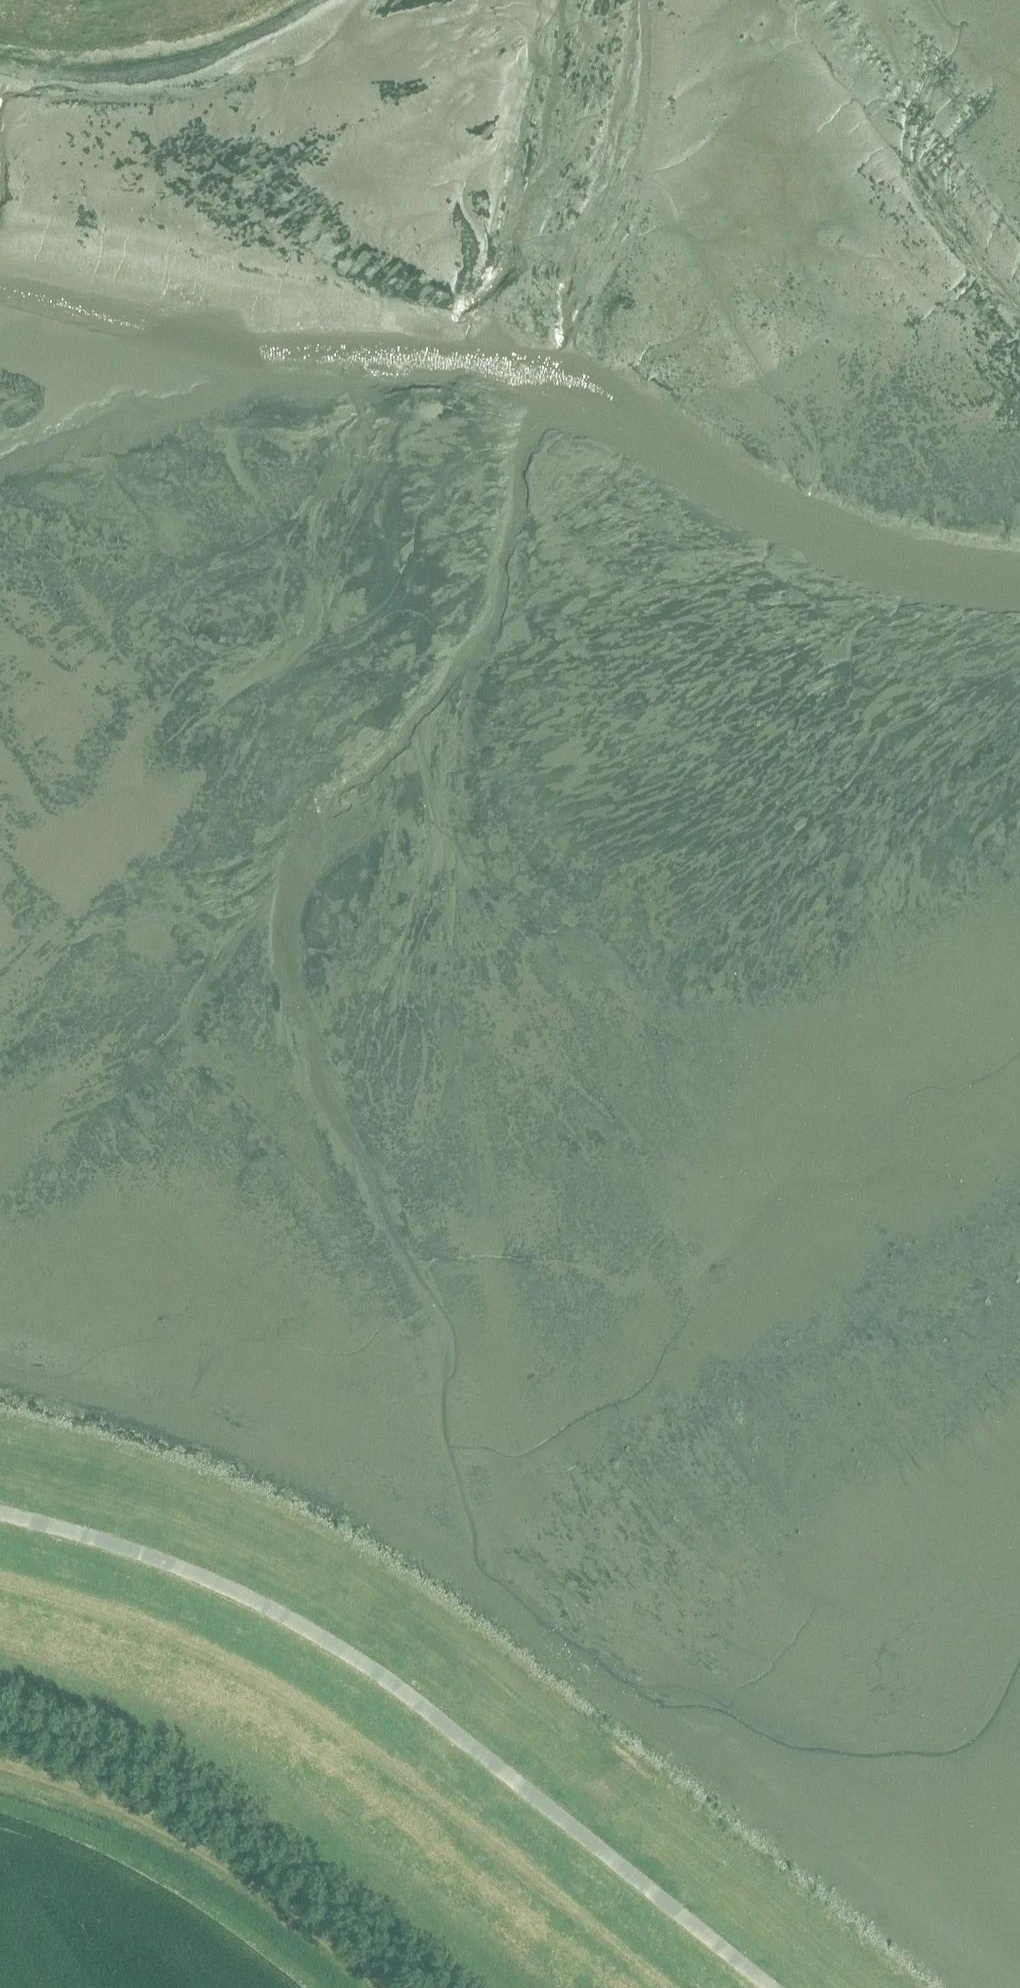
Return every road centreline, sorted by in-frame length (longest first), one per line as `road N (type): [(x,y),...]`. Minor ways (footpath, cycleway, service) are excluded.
road 1 (unclassified): [(0,1519),(128,1555),(250,1602),(402,1698),(762,1987)]
road 2 (track): [(0,1767),(130,1813),(211,1859),(378,1987)]

